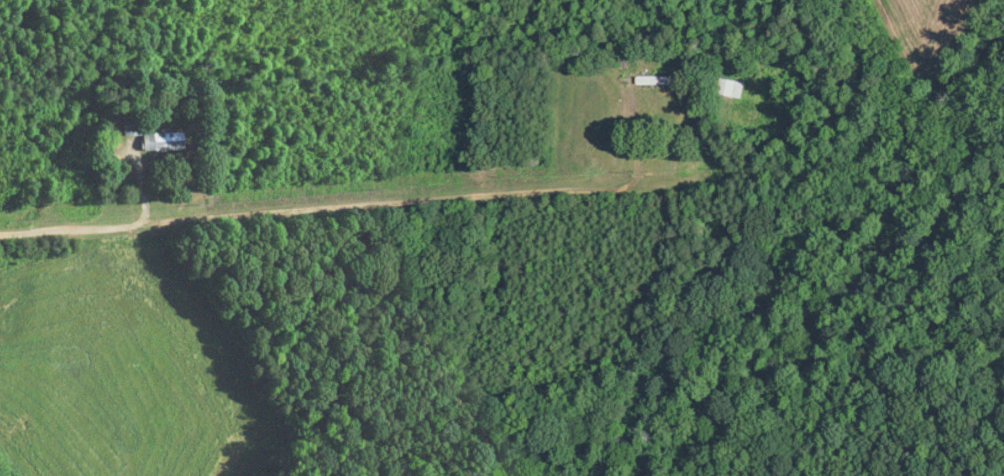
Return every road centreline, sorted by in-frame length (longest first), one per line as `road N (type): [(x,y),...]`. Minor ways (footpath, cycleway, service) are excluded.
road 1 (residential): [(0,238),(617,192),(633,184),(638,166)]

